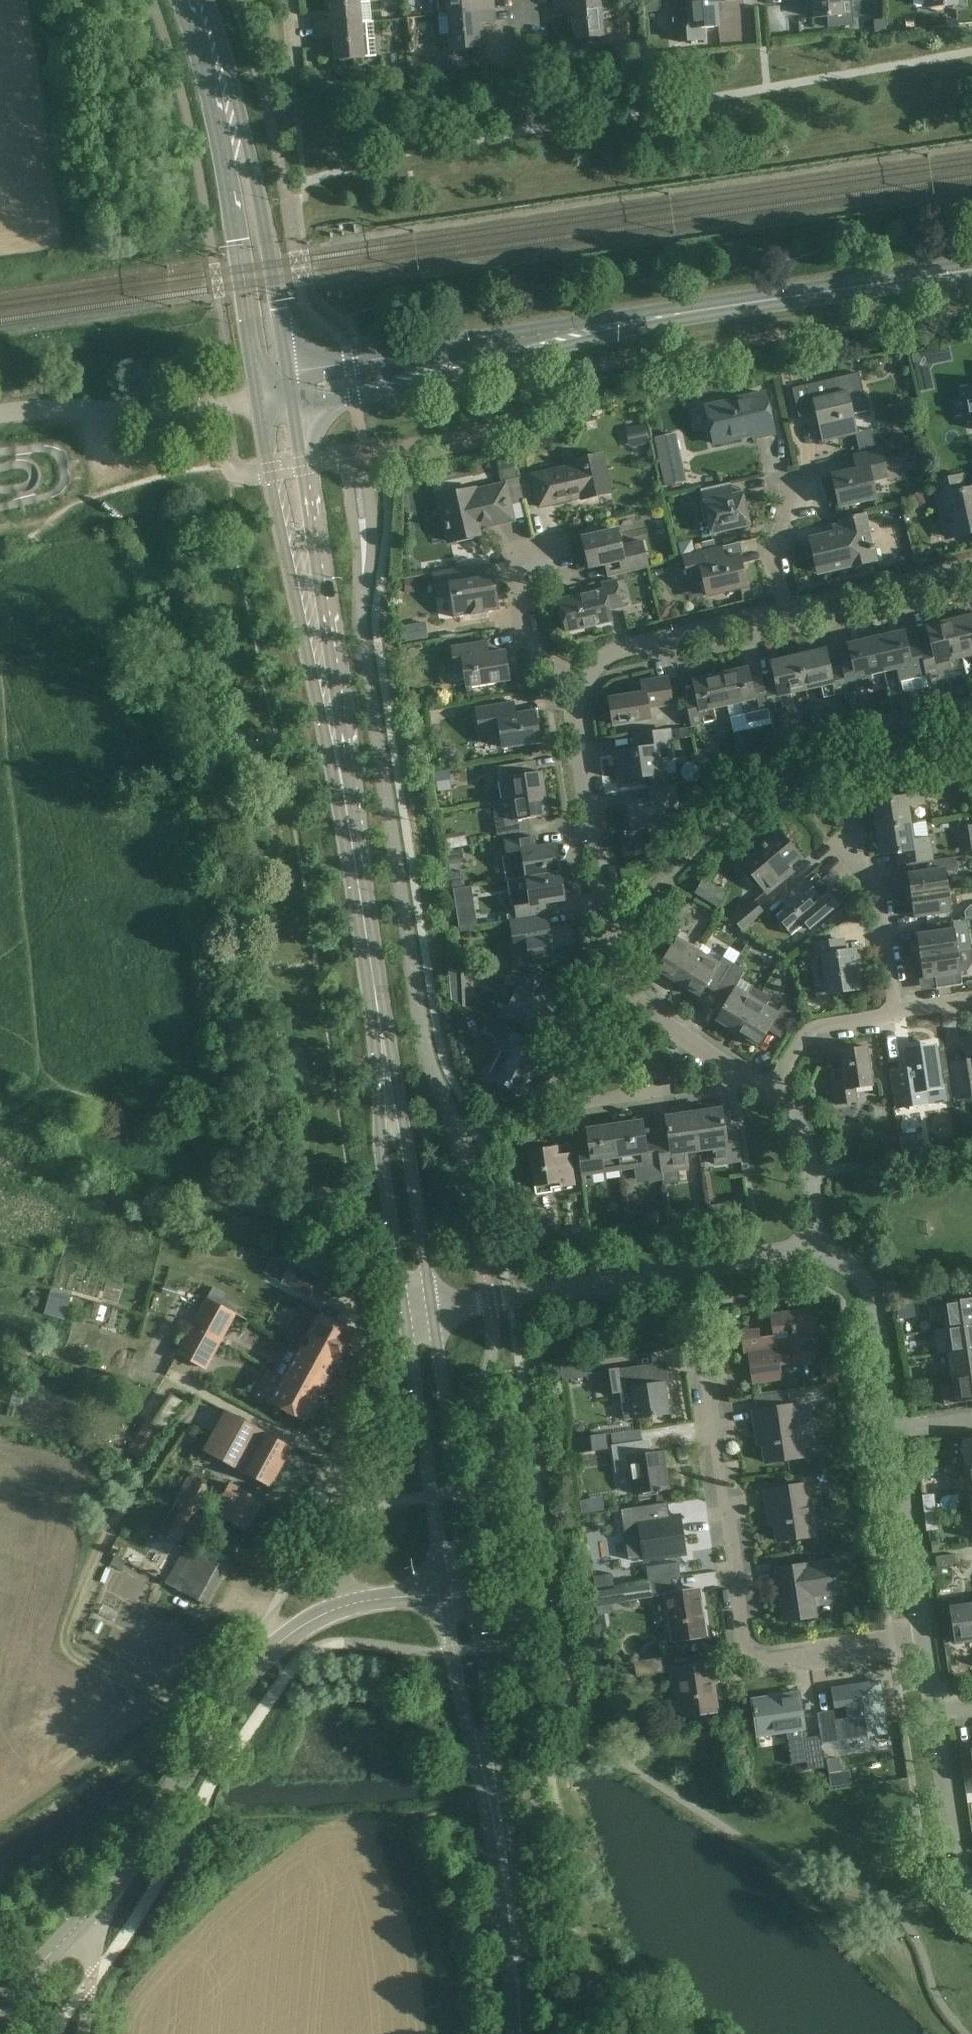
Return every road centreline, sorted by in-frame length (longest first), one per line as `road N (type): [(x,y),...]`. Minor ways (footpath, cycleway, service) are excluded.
road 1 (tertiary): [(289,392),(578,330),(971,272)]
road 2 (tertiary): [(358,887),(354,811),(289,392)]
road 3 (tertiary): [(256,398),(358,887)]
road 4 (residential): [(922,1638),(765,1660),(738,1651),(698,1351)]
road 5 (tertiary): [(522,2033),(516,1882),(473,1591)]
road 6 (tertiary): [(445,1594),(518,2033)]
road 7 (tertiary): [(84,1919),(126,1869),(250,1671),(296,1630),(348,1605)]
road 8 (tertiary): [(178,0),(213,128),(256,398)]
road 9 (tertiary): [(289,392),(260,201),(206,0)]
road 10 (residential): [(432,1310),(816,1252)]
road 11 (tertiary): [(377,998),(380,1144),(405,1315)]
road 12 (tertiary): [(432,1310),(377,998)]
road 13 (residential): [(621,980),(606,931),(575,710),(581,680)]
road 14 (tertiary): [(473,1591),(432,1310)]
road 15 (tertiary): [(405,1315),(445,1594)]
road 16 (unclassified): [(0,414),(173,410),(256,398)]
road 17 (residential): [(671,1086),(583,1102),(570,1096),(563,1074),(595,997),(621,980)]
road 18 (residential): [(581,680),(615,653),(789,611)]
road 19 (residential): [(895,1012),(882,913),(847,802)]
road 20 (residential): [(922,1638),(894,1428)]
road 21 (residential): [(894,1428),(870,1296),(849,1267),(816,1252)]
road 22 (track): [(228,462),(147,479),(40,521)]
road 23 (residential): [(971,1893),(957,1863),(933,1709)]
road 24 (residential): [(771,1091),(656,1015),(621,980)]
road 25 (residential): [(789,611),(971,569)]
road 26 (residential): [(816,1252),(803,1134),(771,1091)]
road 27 (residential): [(771,1091),(811,1029),(895,1012)]
road 28 (residential): [(581,680),(531,647),(519,570)]
road 29 (tertiary): [(0,2008),(84,1919)]

